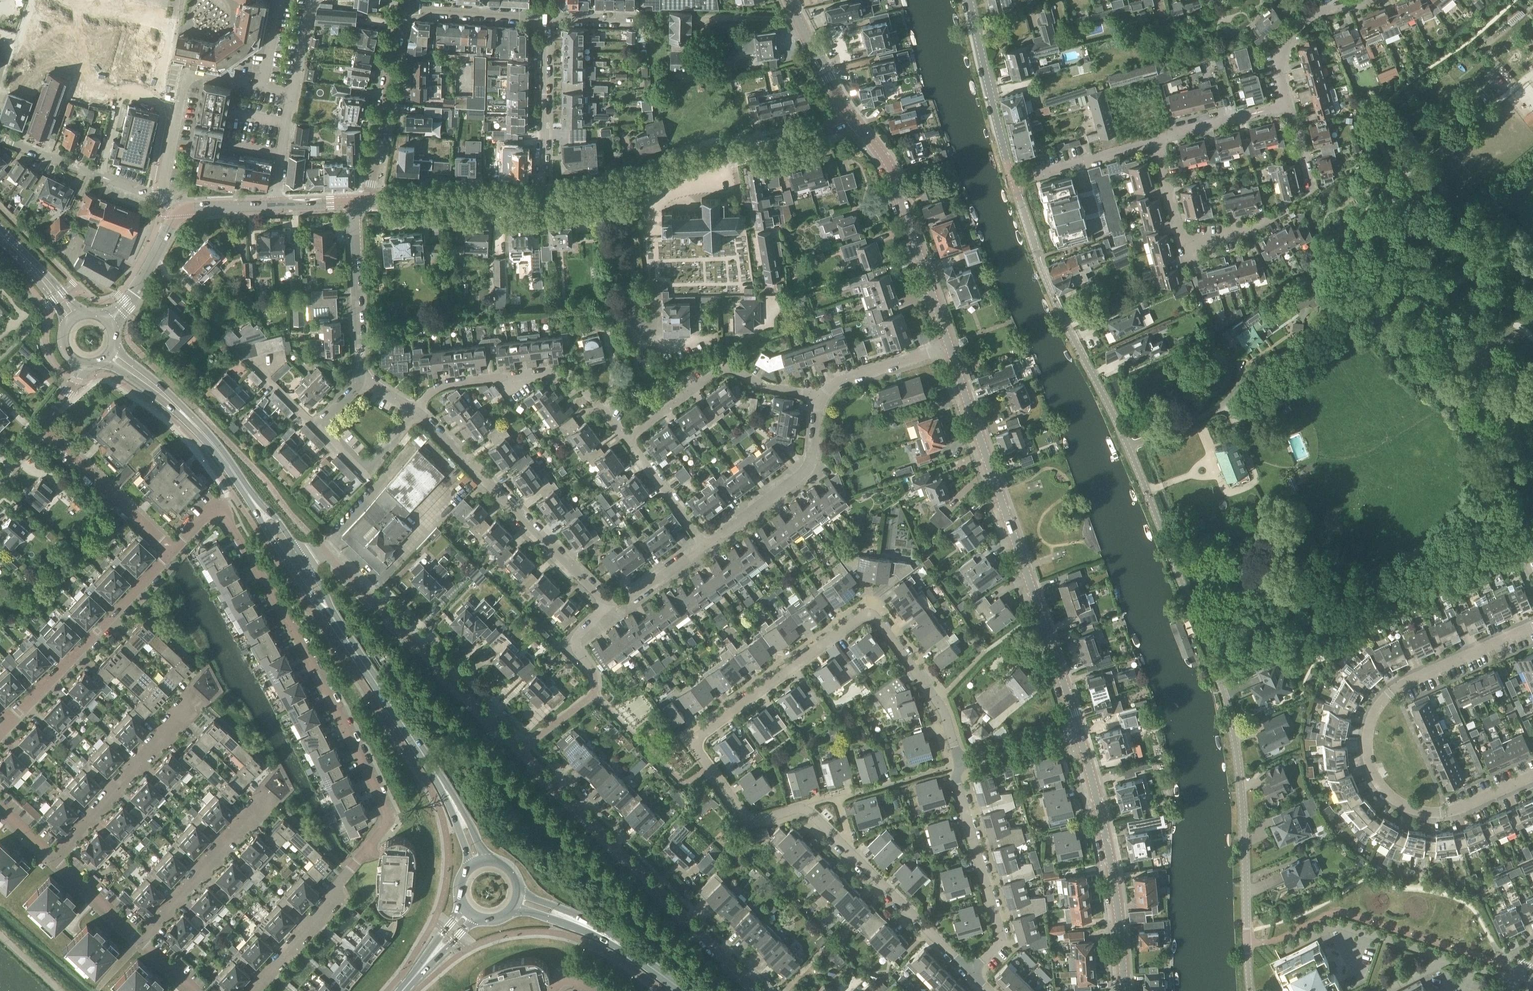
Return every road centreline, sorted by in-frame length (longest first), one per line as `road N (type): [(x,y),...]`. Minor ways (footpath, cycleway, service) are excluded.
road 1 (unclassified): [(1251,990),(1234,739),(1222,687),(1129,447),(1040,267),(1014,179)]
road 2 (residential): [(758,990),(322,546)]
road 3 (residential): [(255,990),(392,818),(294,630),(217,505)]
road 4 (residential): [(807,808),(750,823),(688,743),(871,606),(940,699),(962,766)]
road 5 (residential): [(1532,776),(1455,809),(1415,811),(1380,787),(1367,739),(1375,714),(1401,689),(1532,629)]
road 6 (unclassified): [(950,347),(1078,732)]
road 7 (residential): [(275,206),(293,94),(186,75),(164,190)]
road 8 (residential): [(545,199),(635,184),(852,118)]
road 9 (secondary): [(477,864),(464,819),(332,616)]
road 10 (unclassified): [(1078,732),(1116,894),(1123,990)]
road 11 (unclassified): [(852,118),(887,161),(950,347)]
road 12 (residential): [(627,437),(576,386),(549,374),(432,387),(413,412)]
road 13 (residential): [(0,731),(172,551)]
road 14 (residential): [(971,973),(1002,933),(955,779),(962,766)]
road 15 (residential): [(627,437),(723,367),(779,391),(815,397)]
road 16 (residential): [(55,856),(197,695)]
road 17 (residential): [(462,457),(611,607)]
road 18 (residential): [(1287,209),(1244,232),(1196,243),(1182,233),(1156,141)]
road 19 (residential): [(413,412),(366,472),(321,426),(365,378)]
road 20 (secondary): [(249,494),(184,415),(109,354)]
road 21 (residential): [(704,543),(806,469),(815,397)]
road 22 (residential): [(373,202),(404,8)]
road 23 (secondary): [(690,990),(595,924),(522,892)]
road 24 (residential): [(140,937),(270,794)]
road 25 (unclassified): [(1014,179),(968,0)]
road 26 (residential): [(545,17),(545,199)]
road 27 (secondary): [(517,908),(596,937),(677,990)]
road 28 (residential): [(172,551),(40,428)]
road 29 (residential): [(971,973),(847,846)]
road 30 (residential): [(365,378),(352,203)]
road 31 (residential): [(164,190),(146,192),(0,138)]
road 32 (residential): [(373,202),(545,199)]
road 33 (residential): [(1286,105),(1280,76),(1288,38),(1319,10),(1365,0)]
road 34 (residential): [(1014,179),(1156,141)]
road 35 (residential): [(815,397),(830,383),(950,347)]
road 36 (residential): [(404,8),(545,17)]
road 37 (residential): [(1156,141),(1286,105)]
road 38 (unclassified): [(108,325),(134,294),(177,210)]
road 39 (unclassified): [(852,118),(789,0)]
road 40 (residential): [(704,543),(627,437)]
road 41 (residential): [(962,766),(1078,732)]

